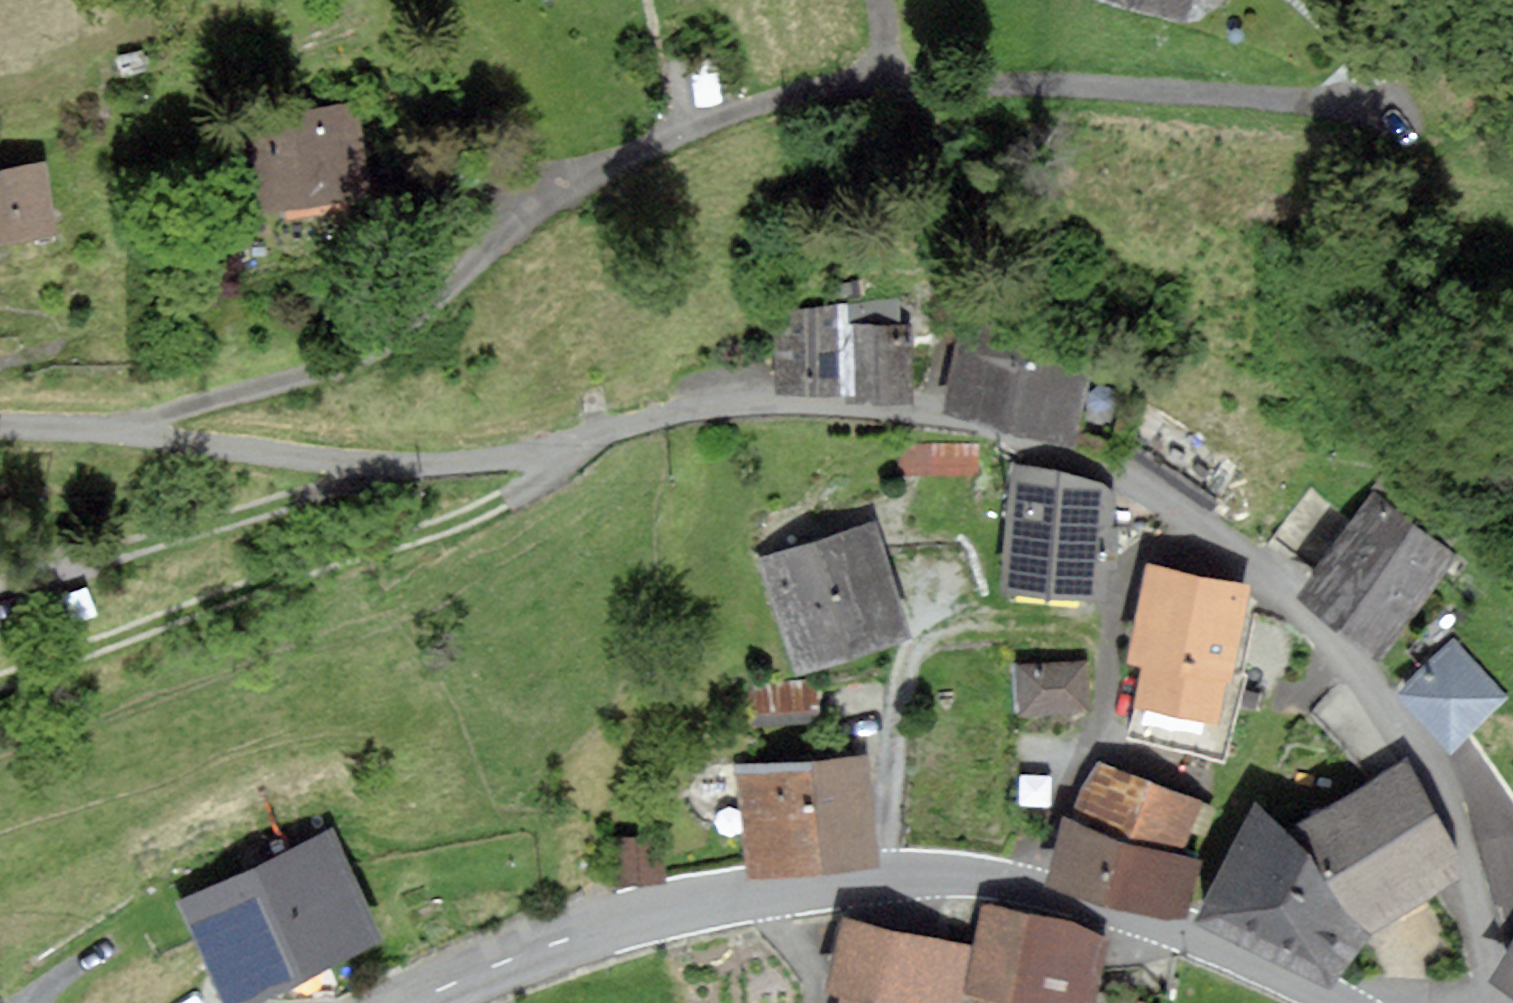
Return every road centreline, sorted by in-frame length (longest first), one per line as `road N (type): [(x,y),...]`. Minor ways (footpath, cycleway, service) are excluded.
road 1 (residential): [(1481,1002),(1486,952),(1471,877),(1435,786),(1376,690),(1298,603),(1192,520),(1083,456),(965,417),(791,400),(687,409),(545,450),(441,463),(335,461),(142,435)]
road 2 (residential): [(142,435),(171,412),(356,359),(549,196),(753,109),(891,74),(1146,81),(1397,112)]
road 3 (secondary): [(1341,1002),(1234,953),(1082,899),(928,874),(696,904),(514,958),(407,1002)]
road 4 (track): [(562,446),(559,465),(547,476),(438,527),(260,582),(0,679)]
road 5 (track): [(354,462),(333,486),(10,584)]
road 6 (residential): [(142,435),(0,424)]

